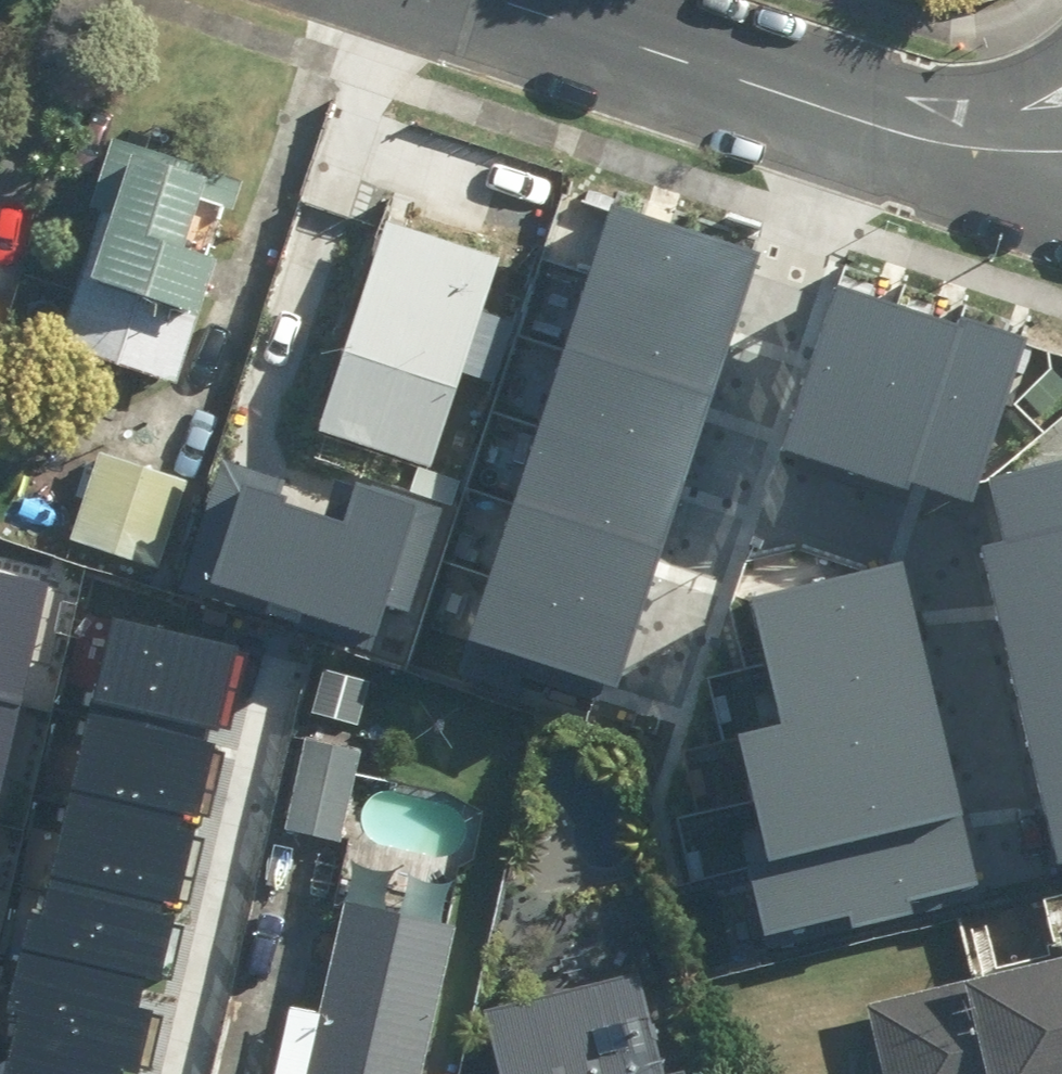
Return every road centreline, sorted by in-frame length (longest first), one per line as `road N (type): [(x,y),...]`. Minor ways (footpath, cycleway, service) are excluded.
road 1 (residential): [(722,460),(917,533),(989,817)]
road 2 (residential): [(836,117),(486,0)]
road 3 (residential): [(836,117),(722,460)]
road 4 (residential): [(722,460),(645,694)]
road 5 (residential): [(1061,152),(903,139),(836,117)]

